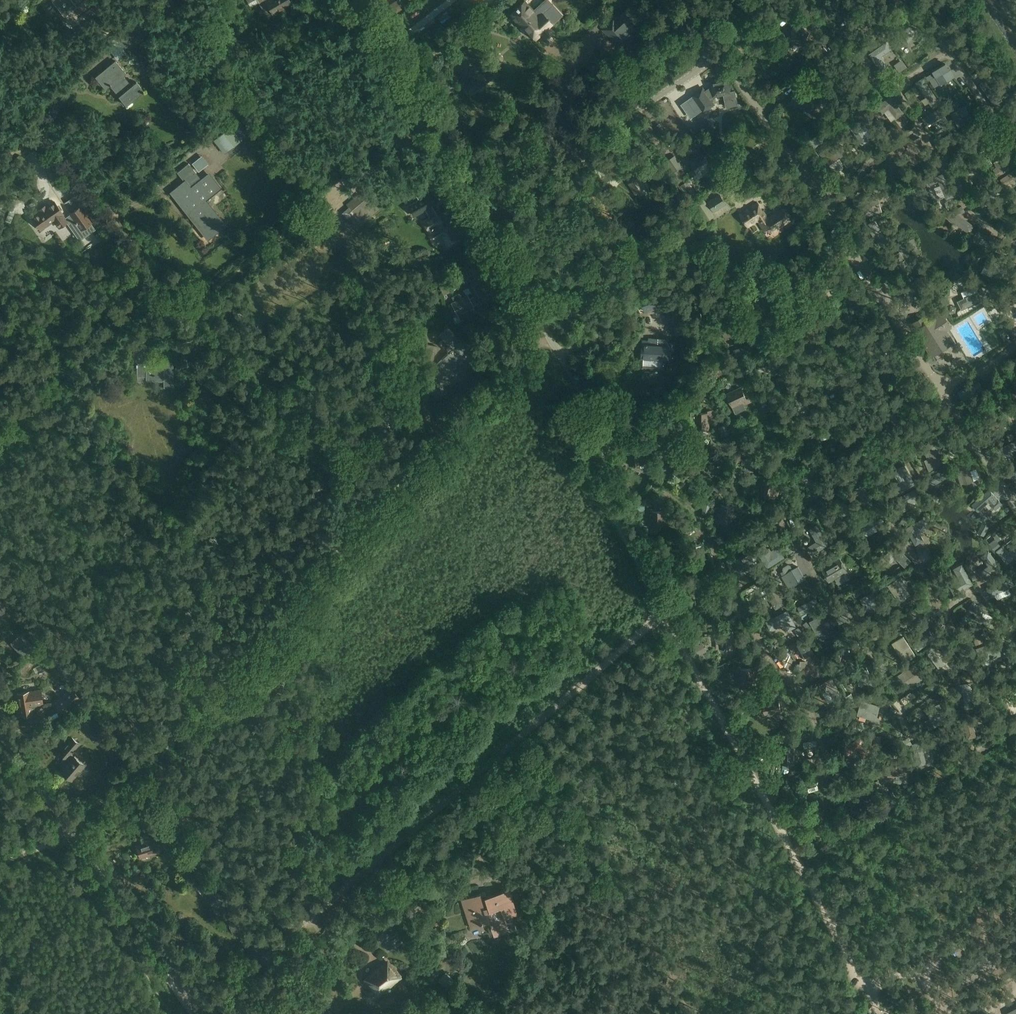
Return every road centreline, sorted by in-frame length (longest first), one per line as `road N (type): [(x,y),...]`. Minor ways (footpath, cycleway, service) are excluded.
road 1 (track): [(880,1013),(663,608),(203,1012)]
road 2 (unclassified): [(708,48),(720,53),(790,155),(1015,506)]
road 3 (unclassified): [(663,608),(612,507),(607,440),(492,228)]
road 4 (unclassified): [(492,228),(508,199),(696,71),(708,48)]
road 5 (unclassified): [(492,228),(362,0)]
road 6 (track): [(70,828),(203,1012)]
road 7 (track): [(0,432),(125,316),(178,297)]
road 8 (track): [(178,297),(40,126)]
road 9 (track): [(437,443),(549,334)]

